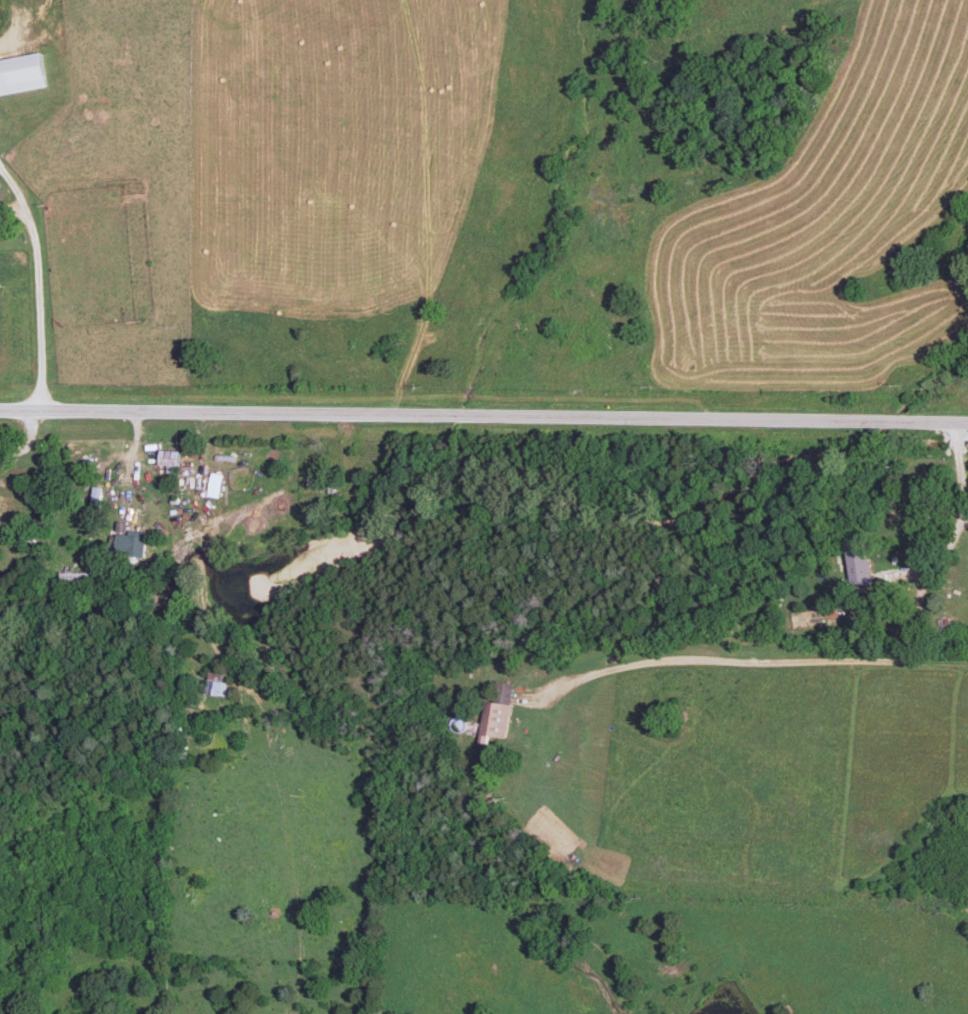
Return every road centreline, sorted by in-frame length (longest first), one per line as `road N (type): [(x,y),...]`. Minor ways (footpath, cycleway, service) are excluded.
road 1 (secondary): [(0,406),(967,432)]

